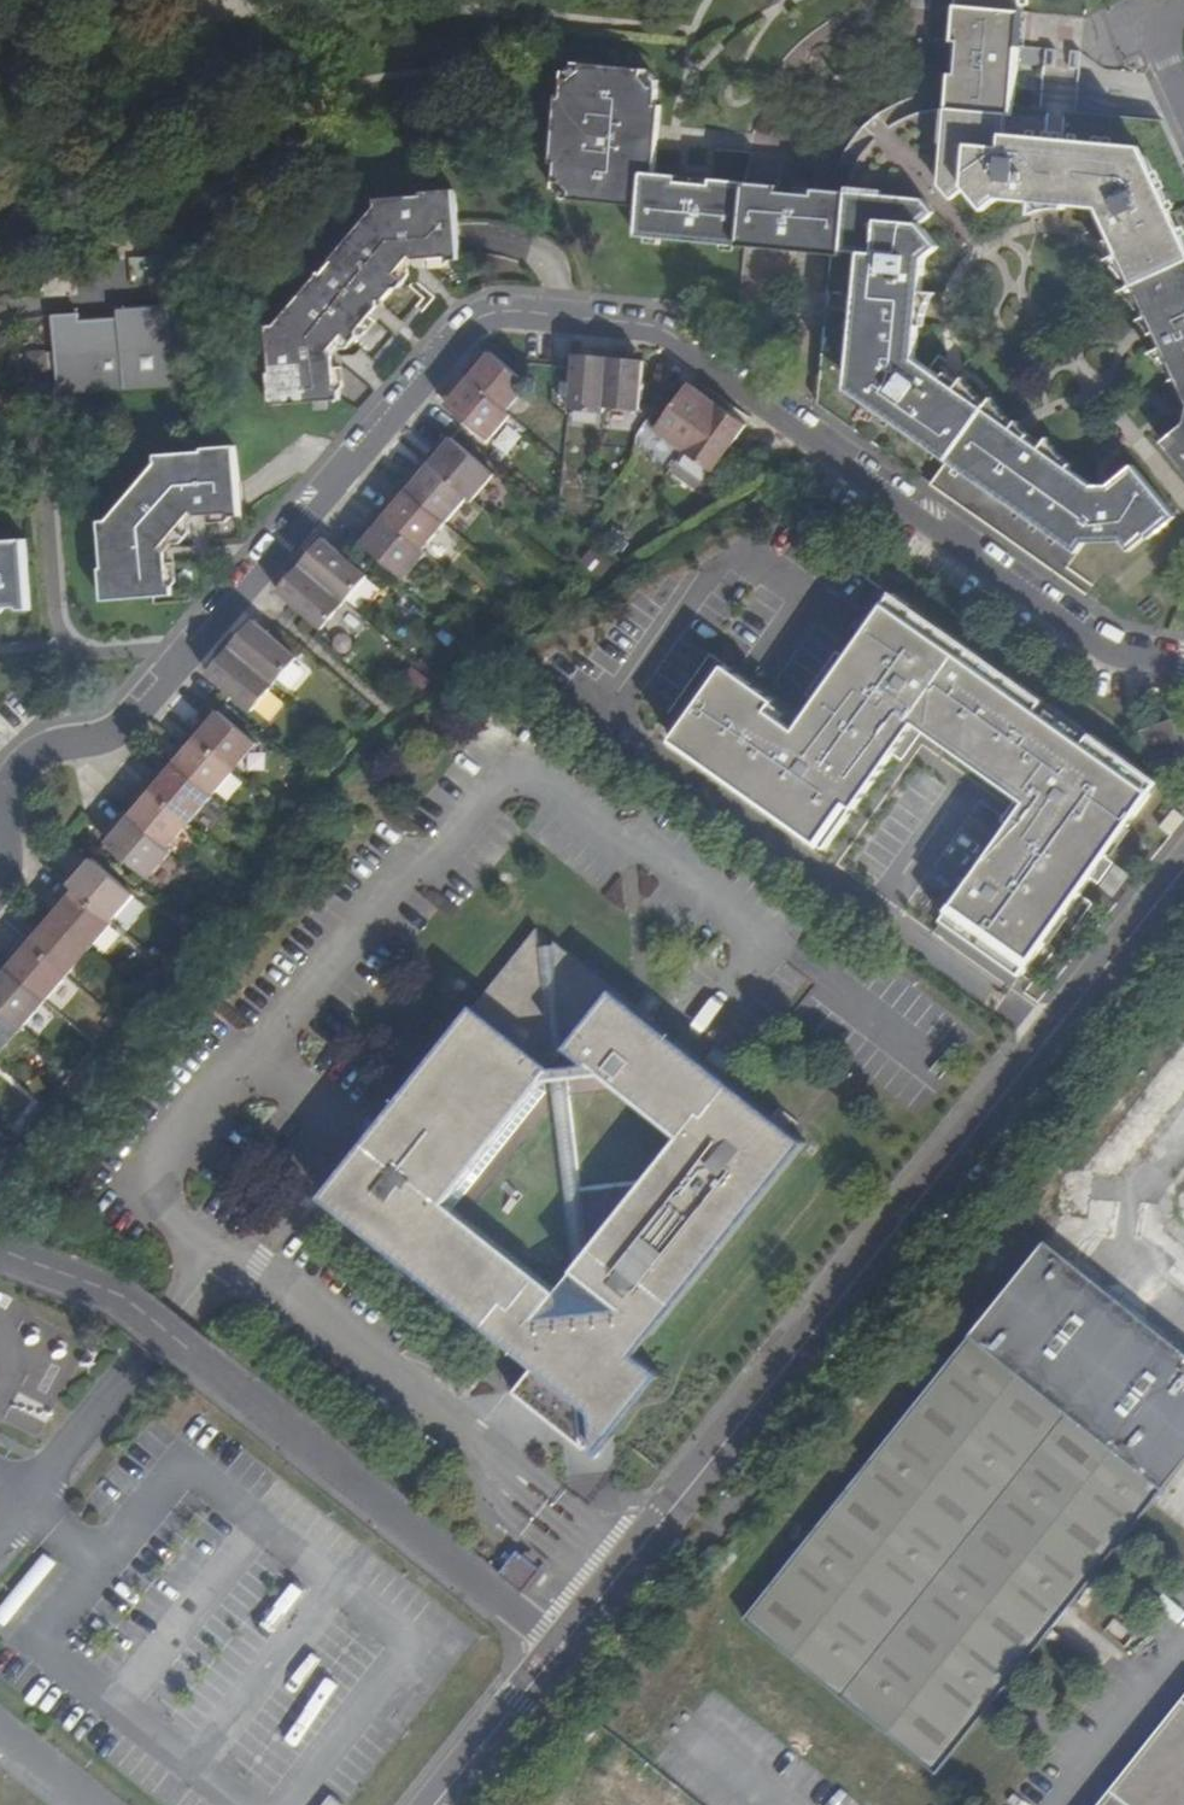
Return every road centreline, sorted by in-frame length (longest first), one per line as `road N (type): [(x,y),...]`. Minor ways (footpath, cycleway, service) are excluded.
road 1 (residential): [(0,890),(10,865),(11,784),(36,755),(106,746),(131,730),(208,624),(489,305),(658,327),(1089,646),(1183,659)]
road 2 (unclassified): [(559,1652),(1183,863)]
road 3 (residential): [(559,1652),(108,1303),(0,1247)]
road 4 (unclassified): [(437,1804),(559,1652)]

